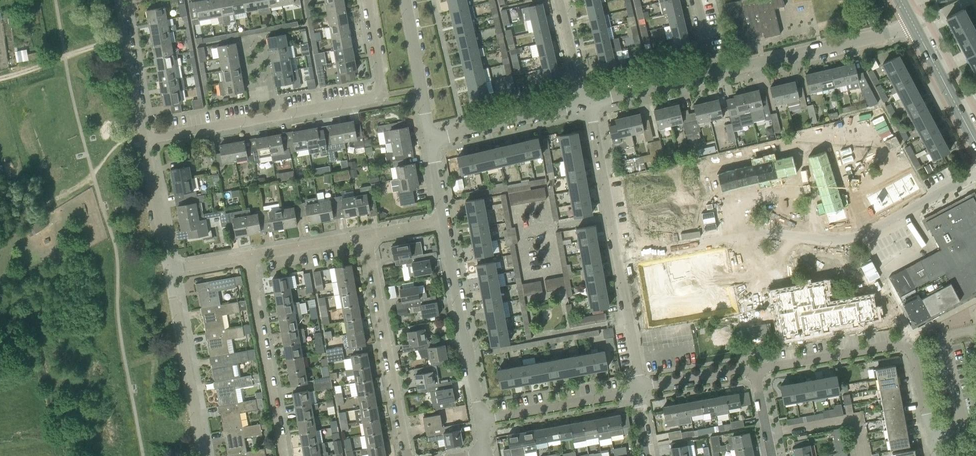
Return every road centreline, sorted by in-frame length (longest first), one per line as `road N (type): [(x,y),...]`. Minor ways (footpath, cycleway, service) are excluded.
road 1 (residential): [(615,258),(755,234),(861,235),(975,174)]
road 2 (residential): [(147,140),(384,95),(365,0)]
road 3 (residential): [(408,455),(364,235)]
road 4 (residential): [(481,420),(444,220)]
road 5 (residential): [(716,71),(914,25)]
road 6 (residential): [(282,455),(248,256)]
road 7 (residential): [(202,455),(172,269)]
road 8 (residential): [(615,258),(583,102)]
road 9 (residential): [(481,420),(635,388)]
road 10 (residential): [(430,136),(583,102)]
road 11 (residential): [(754,360),(905,338)]
road 12 (residential): [(147,140),(120,0)]
road 13 (residential): [(430,136),(406,0)]
road 14 (residential): [(583,102),(716,71)]
road 15 (tertiary): [(975,143),(914,25)]
road 16 (residential): [(635,388),(615,258)]
road 17 (residential): [(172,269),(147,140)]
road 18 (residential): [(635,388),(754,360)]

